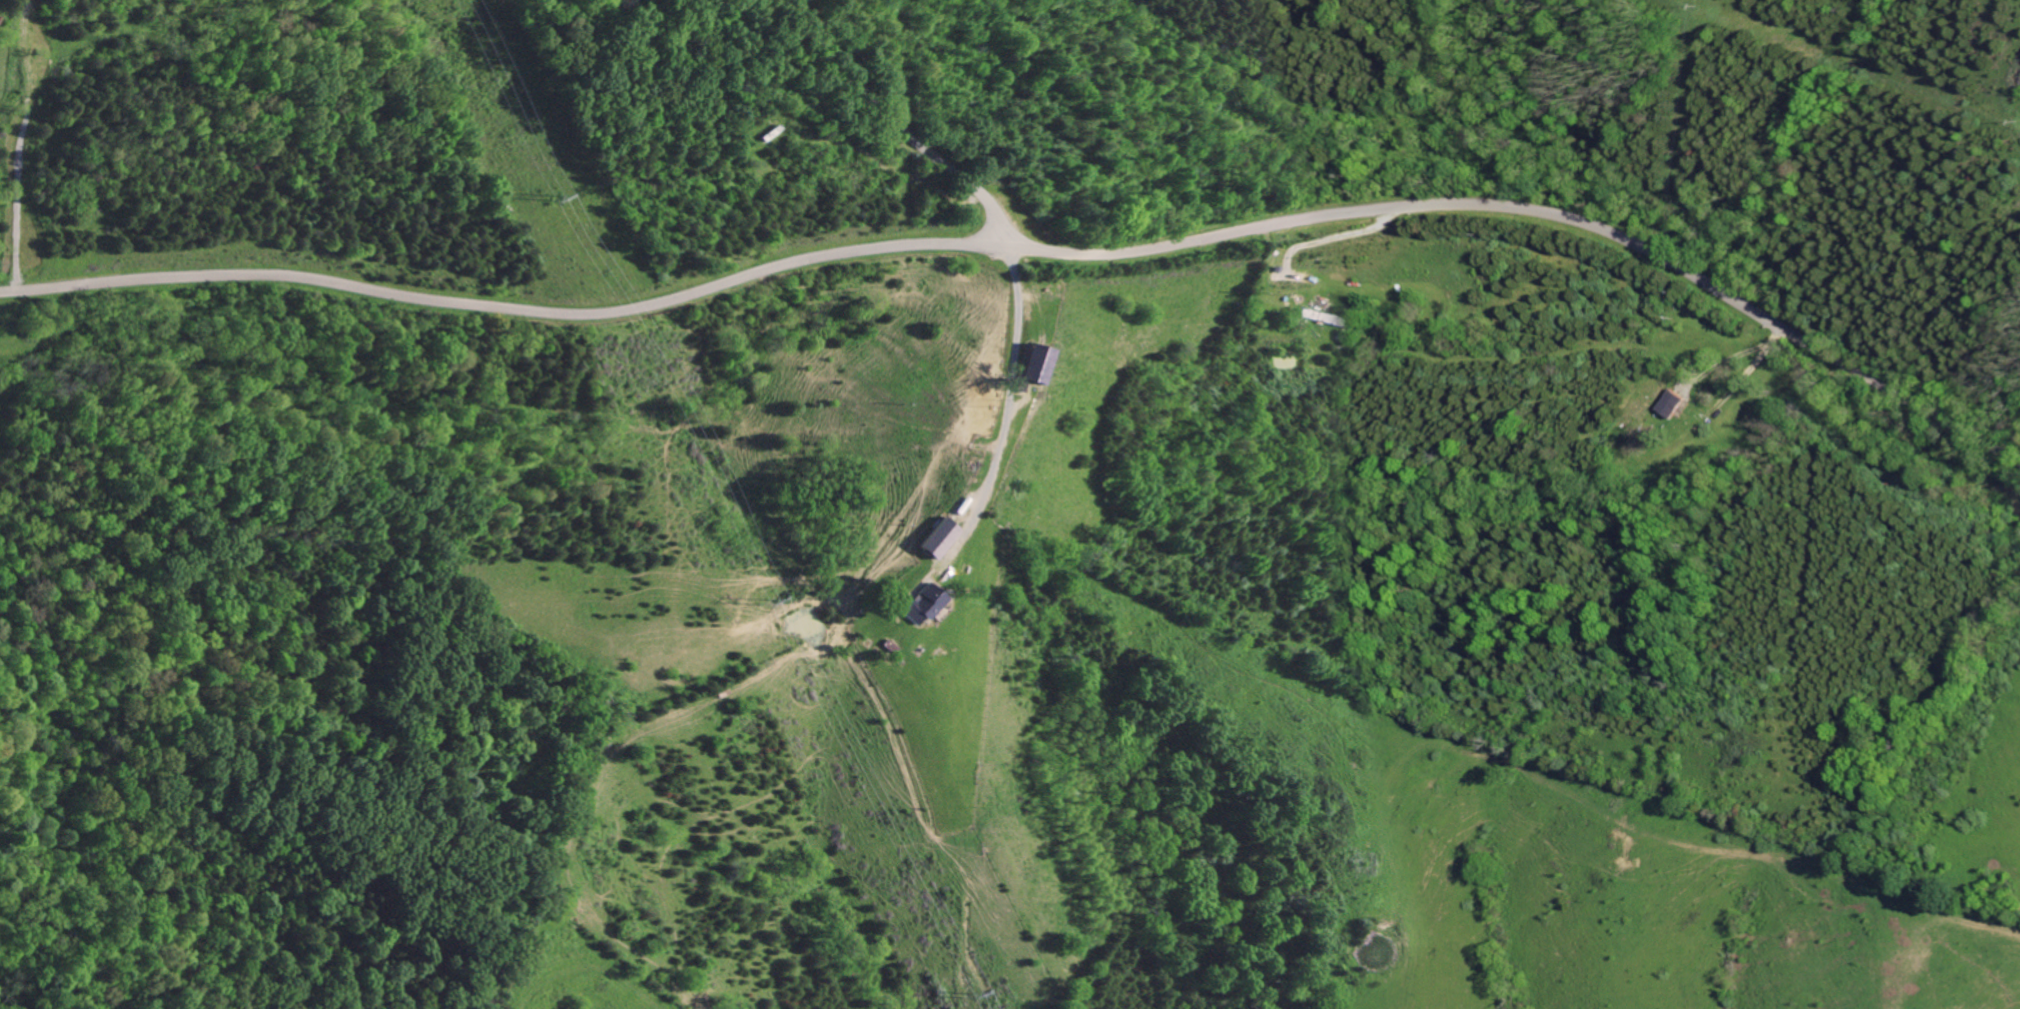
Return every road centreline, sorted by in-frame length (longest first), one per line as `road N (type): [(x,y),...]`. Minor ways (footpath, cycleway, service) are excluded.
road 1 (residential): [(1593,221),(1457,203),(1336,213),(1124,252),(888,247),(811,258),(597,313),(429,301),(257,276),(0,291)]
road 2 (residential): [(2019,463),(1832,359),(1713,277),(1593,221)]
road 3 (residential): [(1010,248),(981,196),(902,134),(820,48),(799,0)]

